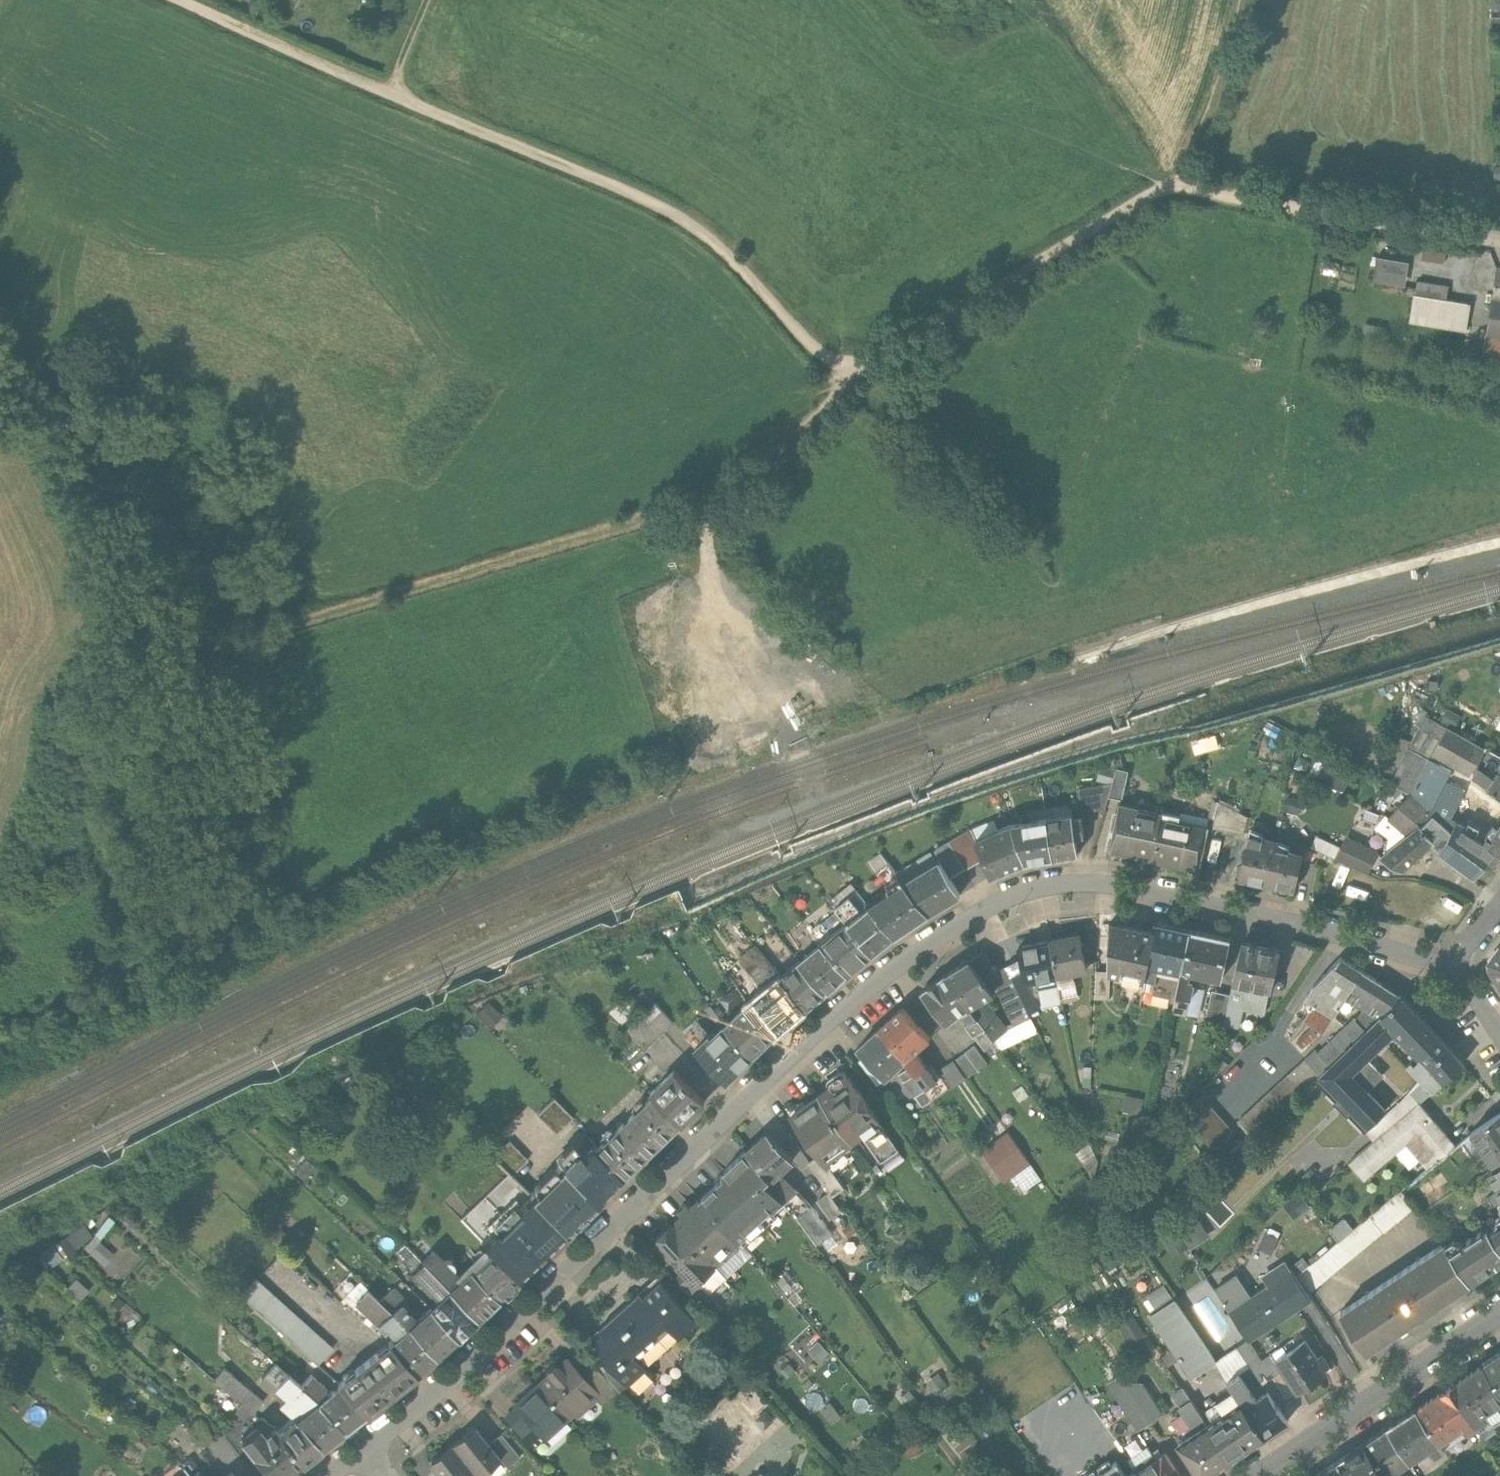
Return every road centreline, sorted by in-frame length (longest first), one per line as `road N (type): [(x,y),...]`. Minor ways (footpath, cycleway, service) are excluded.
road 1 (track): [(181,0),(699,230),(831,359),(863,361),(1170,186),(1483,238)]
road 2 (residential): [(363,1453),(482,1354),(858,997),(955,925),(1014,894),(1060,882),(1114,884),(1450,968)]
road 3 (tertiary): [(1264,1475),(1499,1317)]
road 4 (track): [(1170,186),(1202,125),(1239,0)]

